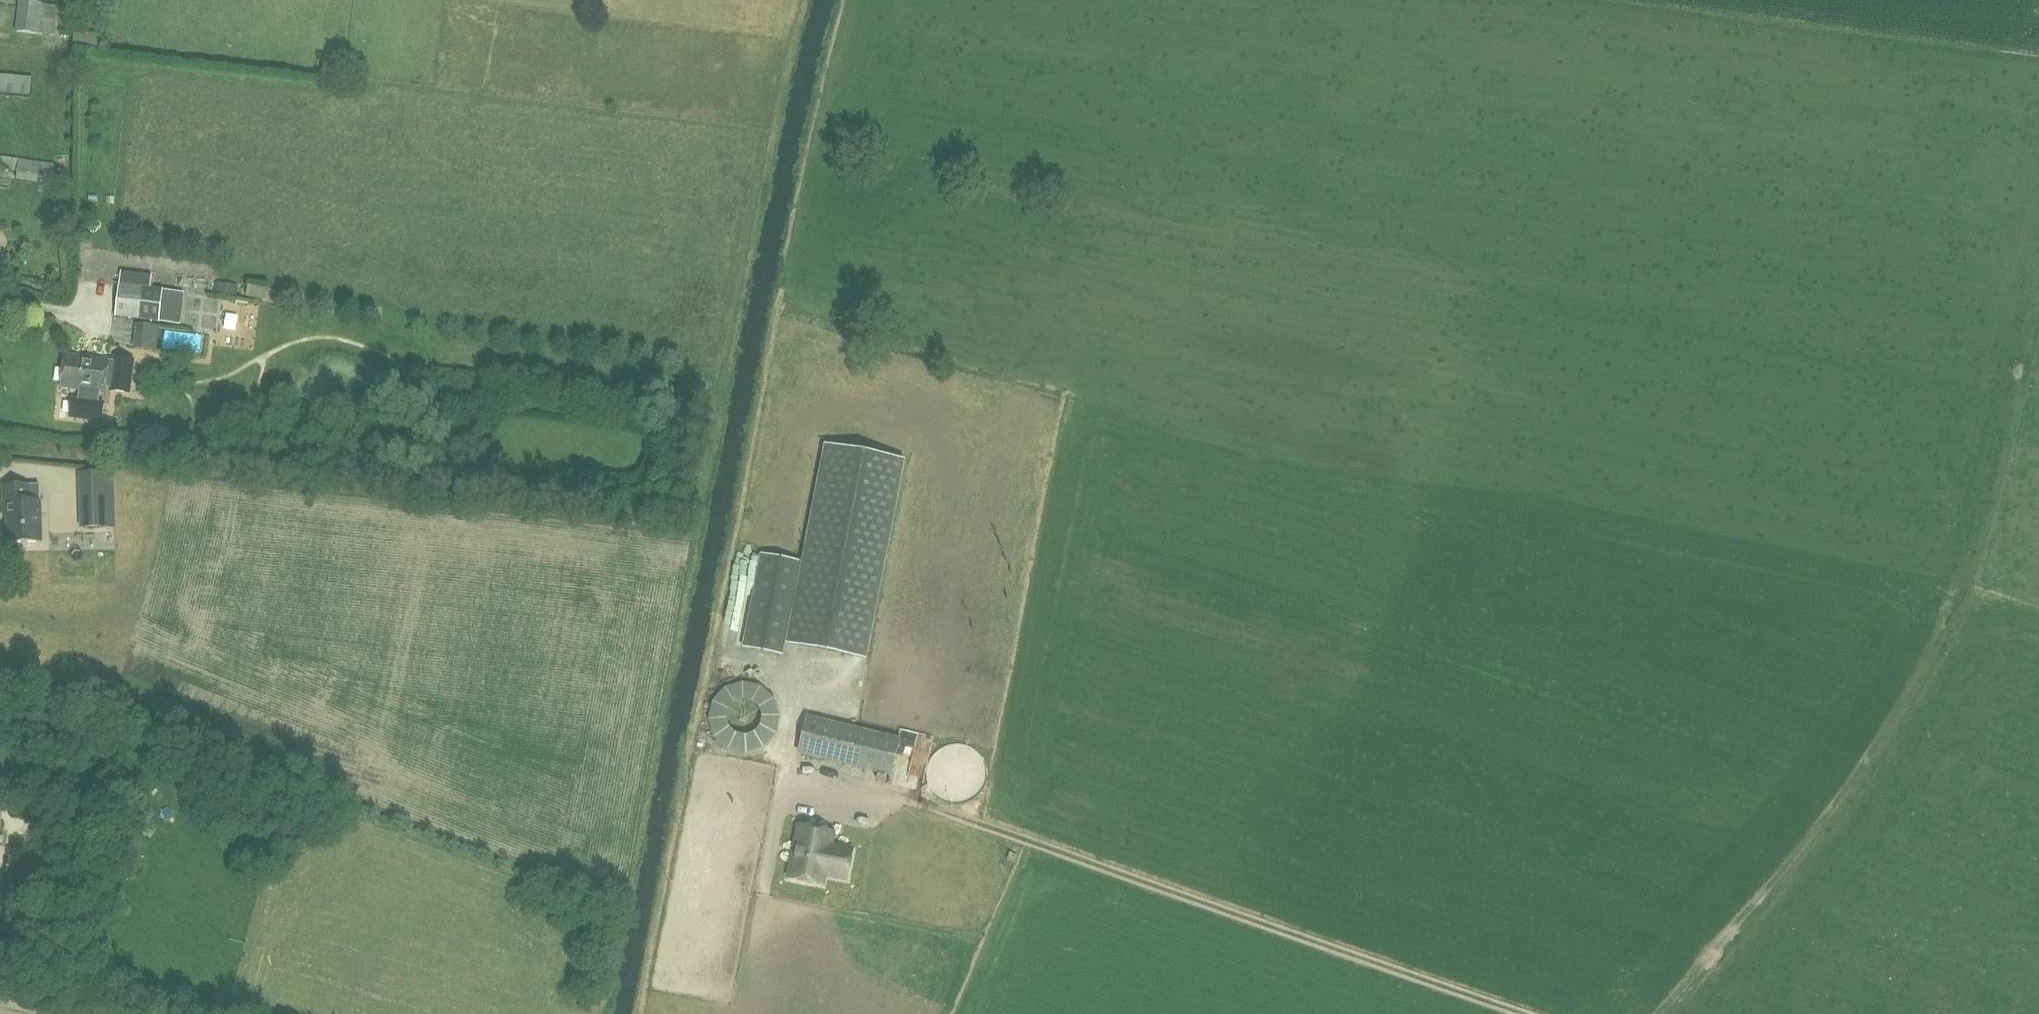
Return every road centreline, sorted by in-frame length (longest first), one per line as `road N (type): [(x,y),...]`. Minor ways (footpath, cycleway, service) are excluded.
road 1 (unclassified): [(1522,1013),(787,759)]

